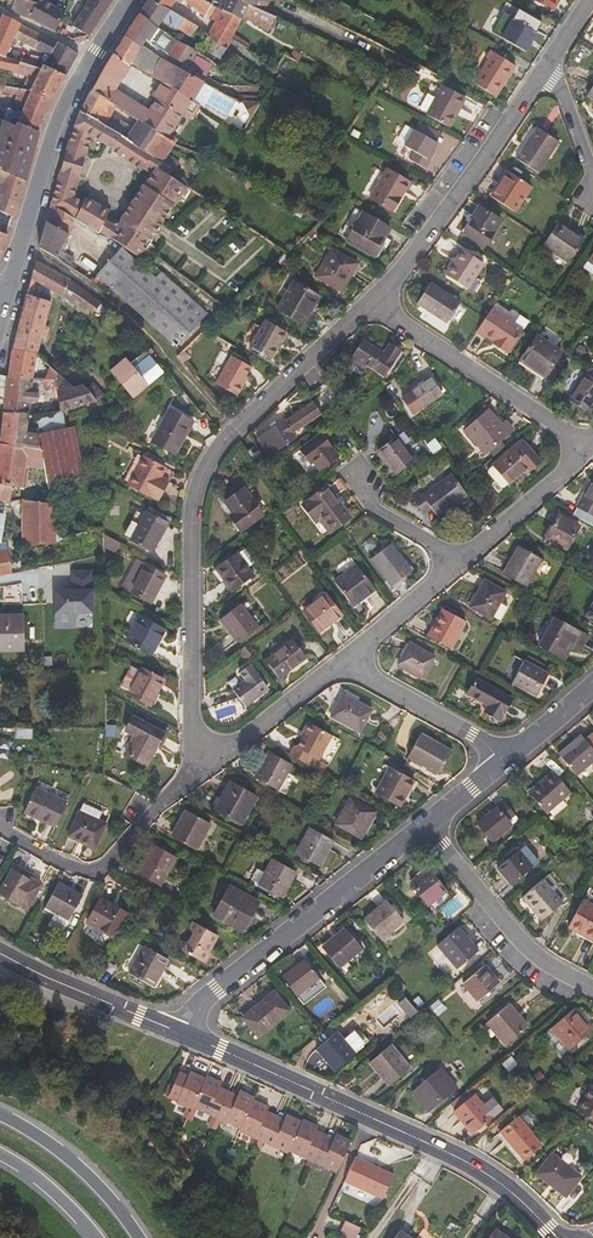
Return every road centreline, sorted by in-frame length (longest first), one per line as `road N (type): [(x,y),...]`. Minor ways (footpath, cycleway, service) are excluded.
road 1 (residential): [(341,663),(226,748),(201,746),(189,723),(186,531),(202,472),(232,432),(376,302)]
road 2 (tertiary): [(561,1237),(480,1168),(182,1033)]
road 3 (residential): [(376,302),(590,0)]
road 4 (tertiary): [(129,0),(59,121),(0,316)]
road 5 (residential): [(590,450),(341,663)]
road 6 (residential): [(182,1033),(216,988),(428,825)]
road 7 (residential): [(376,302),(590,450)]
road 8 (residential): [(428,825),(530,955),(592,992)]
road 9 (tertiary): [(182,1033),(0,954)]
road 10 (residential): [(341,663),(508,758)]
road 11 (trunk): [(140,1237),(71,1161),(0,1114)]
road 12 (trunk): [(0,1154),(47,1186),(96,1237)]

